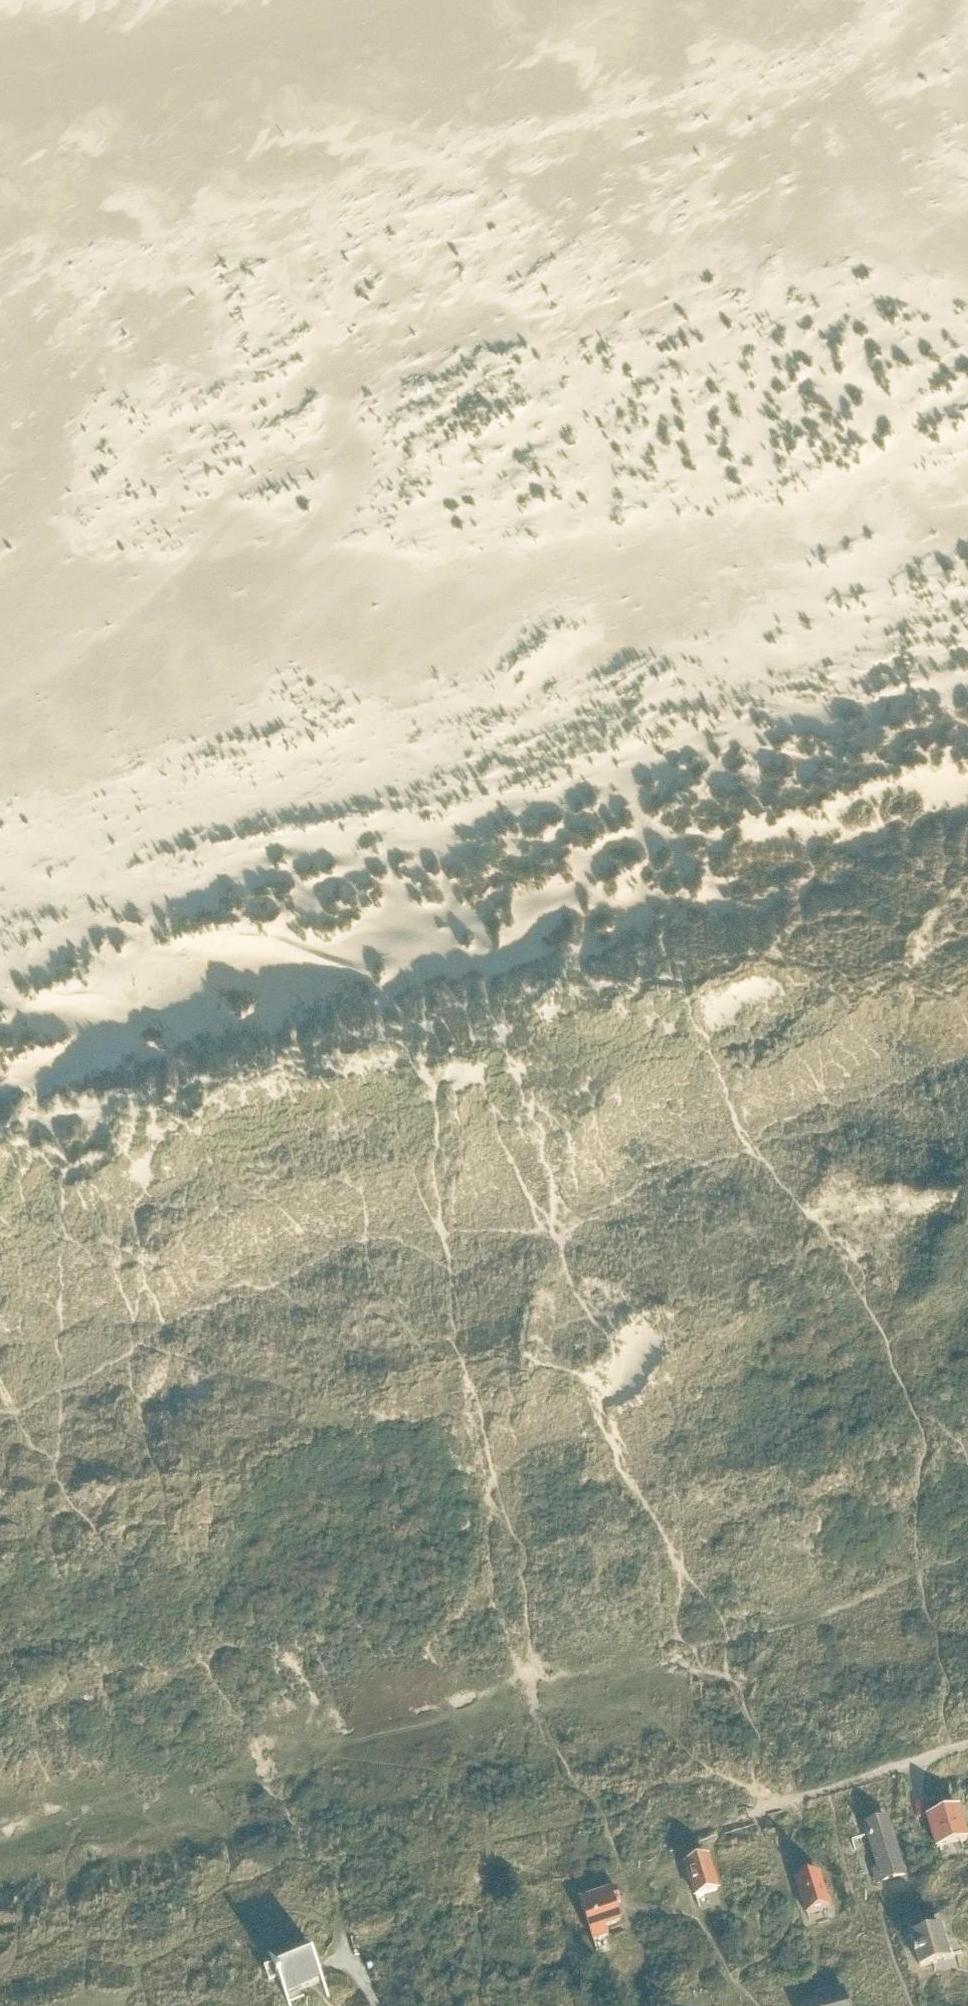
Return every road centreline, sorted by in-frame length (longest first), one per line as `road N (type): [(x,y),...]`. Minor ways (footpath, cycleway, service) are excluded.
road 1 (track): [(967,1744),(758,1808)]

